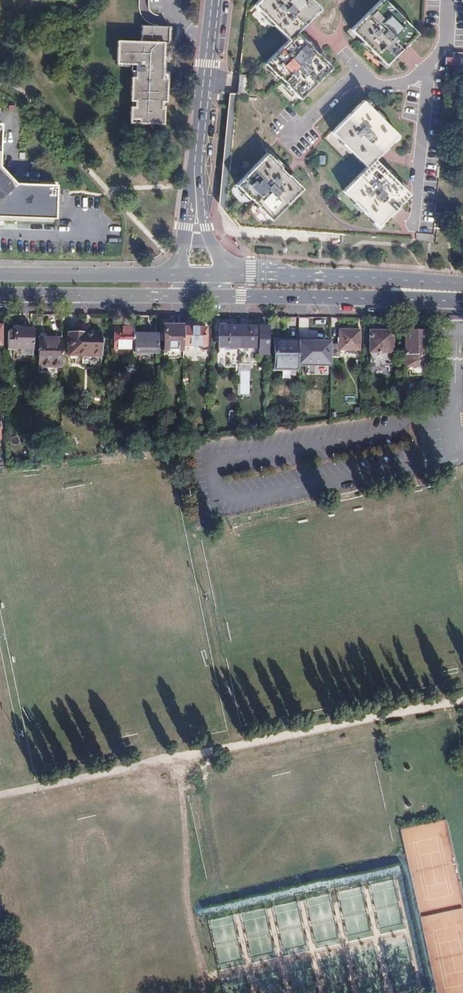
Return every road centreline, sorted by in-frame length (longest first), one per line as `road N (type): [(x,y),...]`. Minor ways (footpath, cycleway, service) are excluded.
road 1 (track): [(0,805),(462,702)]
road 2 (primary): [(208,296),(462,303)]
road 3 (primary): [(178,275),(0,273)]
road 4 (primary): [(0,296),(178,296)]
road 5 (primary): [(462,283),(300,276)]
road 6 (tertiary): [(206,120),(178,275)]
road 7 (tertiary): [(213,247),(203,216),(206,120)]
road 8 (tertiary): [(219,0),(206,120)]

